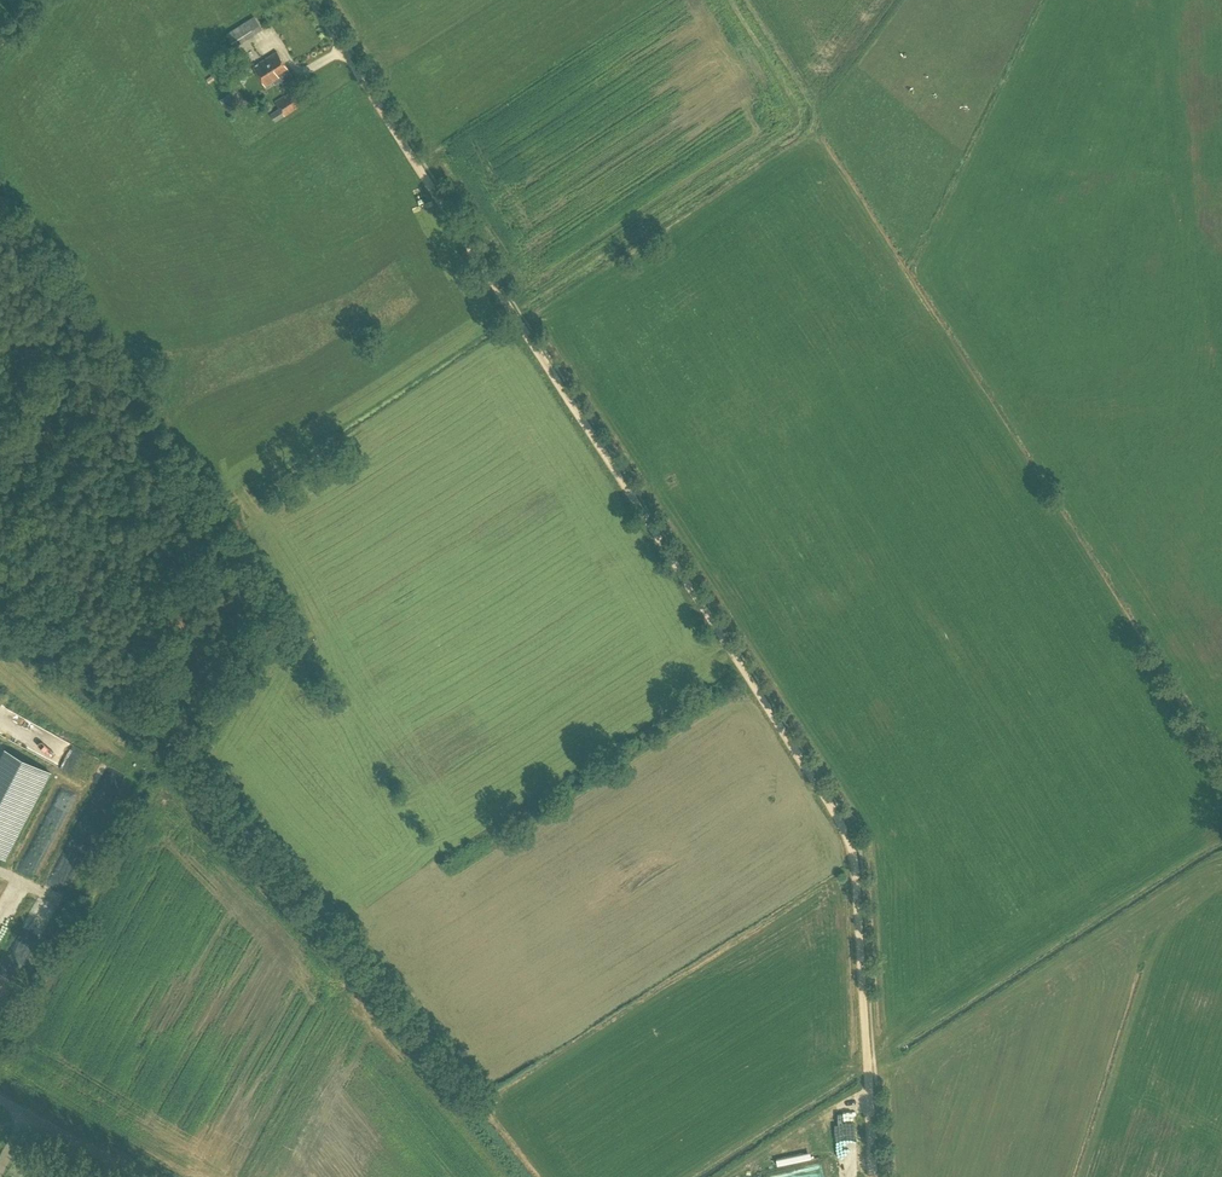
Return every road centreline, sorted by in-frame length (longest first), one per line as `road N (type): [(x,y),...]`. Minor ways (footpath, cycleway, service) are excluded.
road 1 (track): [(311,0),(839,824),(855,874),(875,1176)]
road 2 (unclassified): [(145,1176),(0,1099)]

